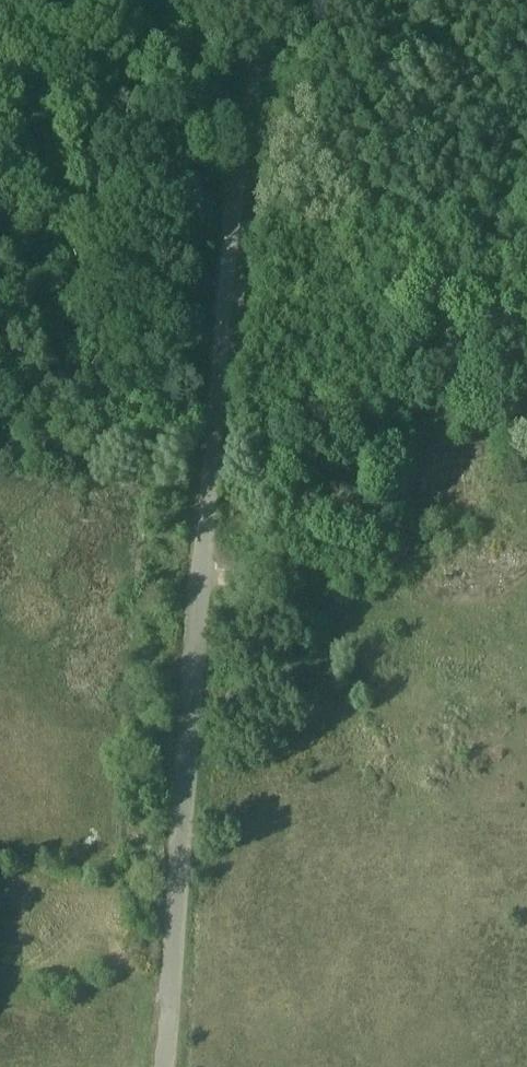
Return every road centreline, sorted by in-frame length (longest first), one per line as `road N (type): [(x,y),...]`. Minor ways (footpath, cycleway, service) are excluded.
road 1 (track): [(166,1066),(236,214),(248,109),(284,0)]

